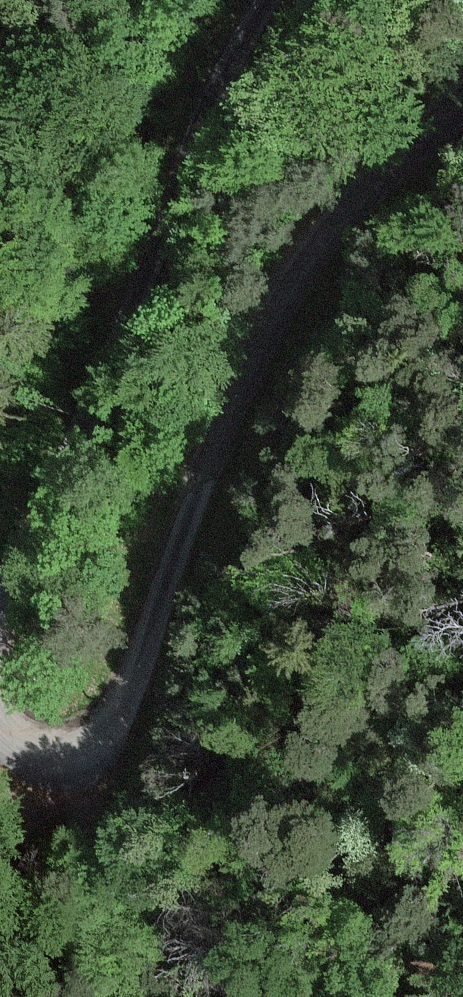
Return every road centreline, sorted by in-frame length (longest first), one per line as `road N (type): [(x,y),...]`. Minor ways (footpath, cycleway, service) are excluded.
road 1 (track): [(0,758),(14,778),(92,763),(174,531),(328,237),(462,107)]
road 2 (unclassified): [(255,0),(216,76),(137,294),(0,619)]

